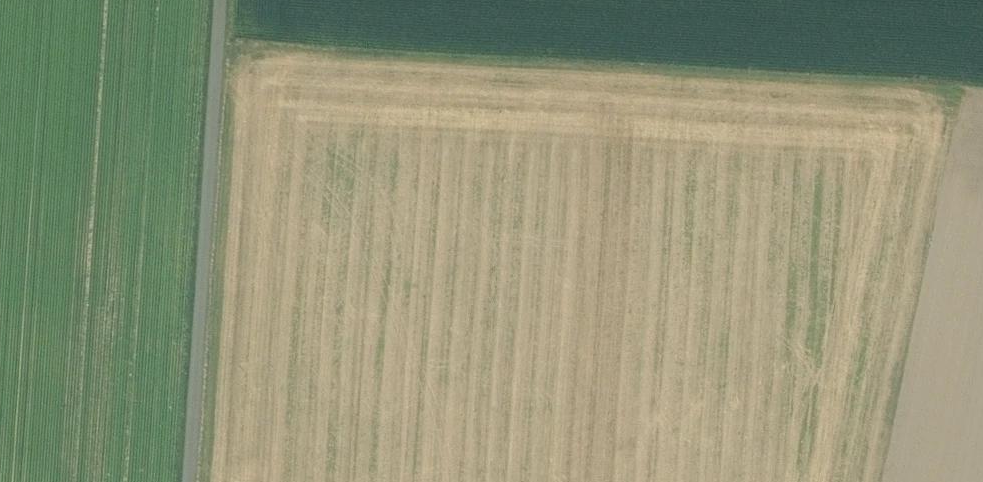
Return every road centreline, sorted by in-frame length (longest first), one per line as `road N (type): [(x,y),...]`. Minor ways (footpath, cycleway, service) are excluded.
road 1 (unclassified): [(222,0),(188,481)]

